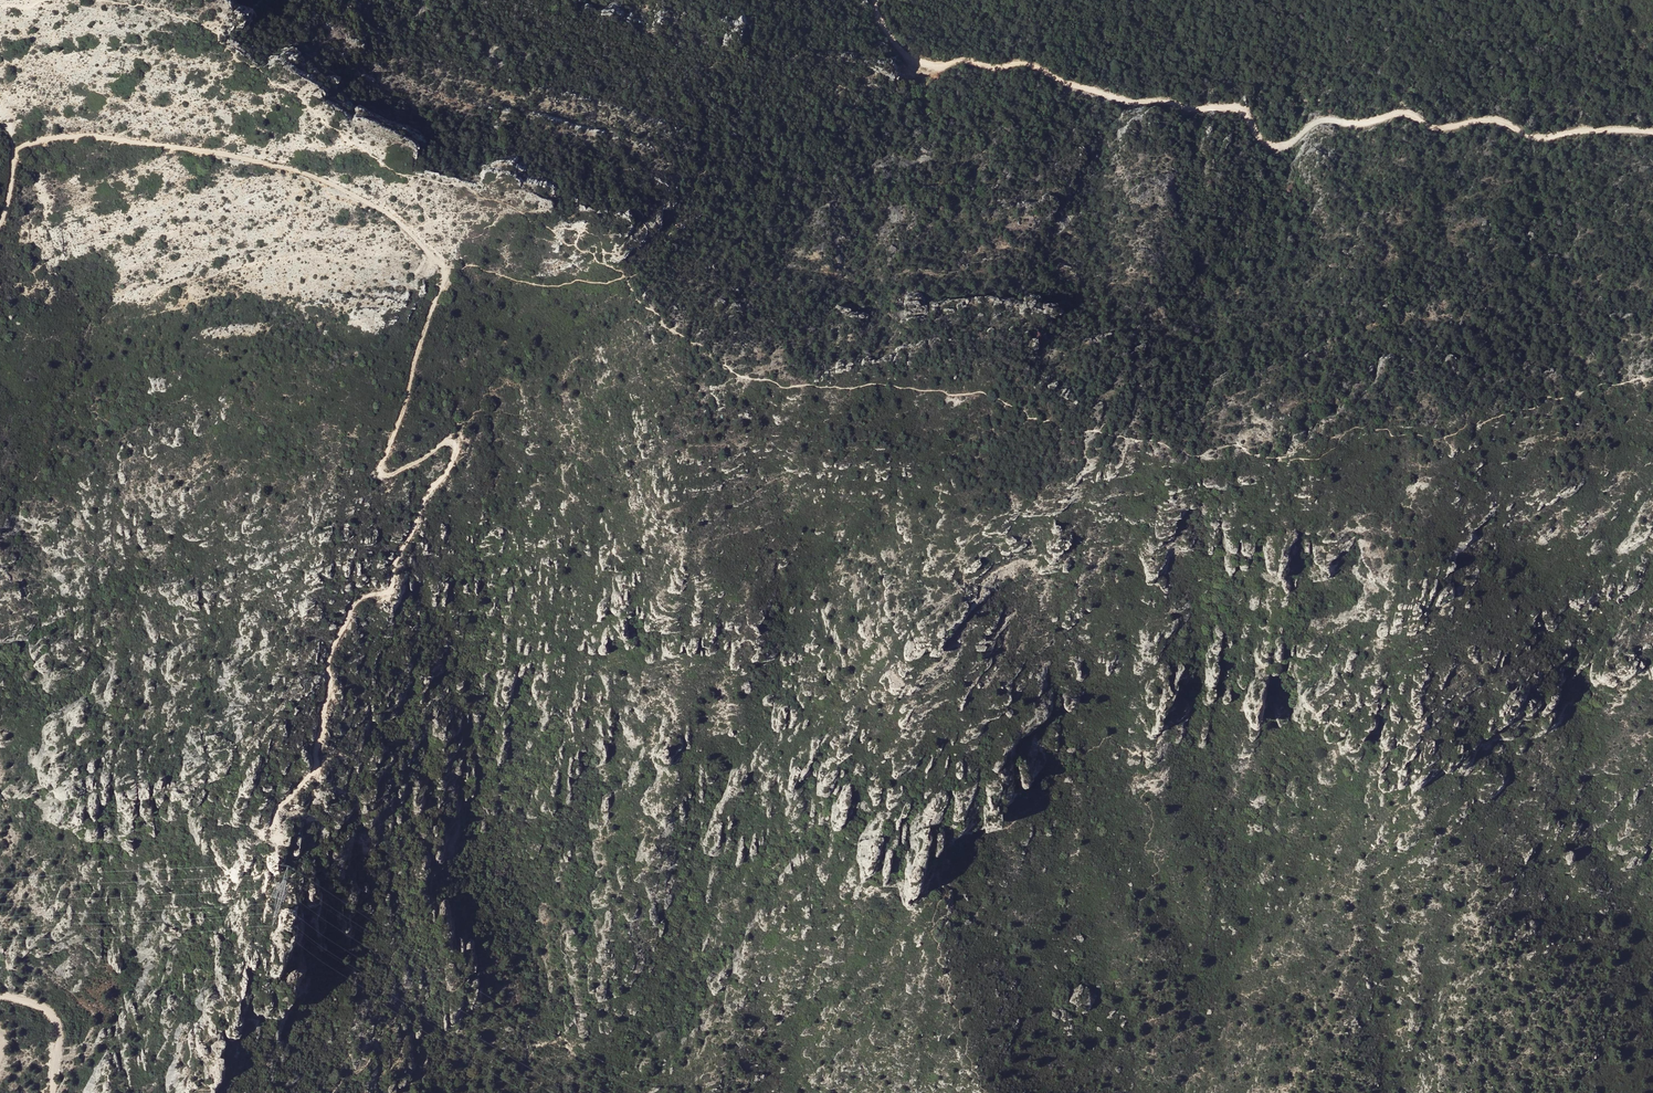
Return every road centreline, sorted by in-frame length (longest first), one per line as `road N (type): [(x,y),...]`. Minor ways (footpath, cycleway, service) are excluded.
road 1 (track): [(1652,132),(1536,139),(1494,122),(1446,129),(1408,116),(1326,121),(1270,147),(1233,109),(1123,101),(1030,65),(915,66),(896,48),(872,0)]
road 2 (track): [(443,263),(445,279),(410,395),(378,470),(399,471),(448,442),(456,451),(420,506),(393,588),(357,605),(333,650),(318,752),(323,771),(285,823),(285,847)]
road 3 (track): [(0,208),(21,140),(83,133),(166,143),(315,174),(399,222),(443,263)]

